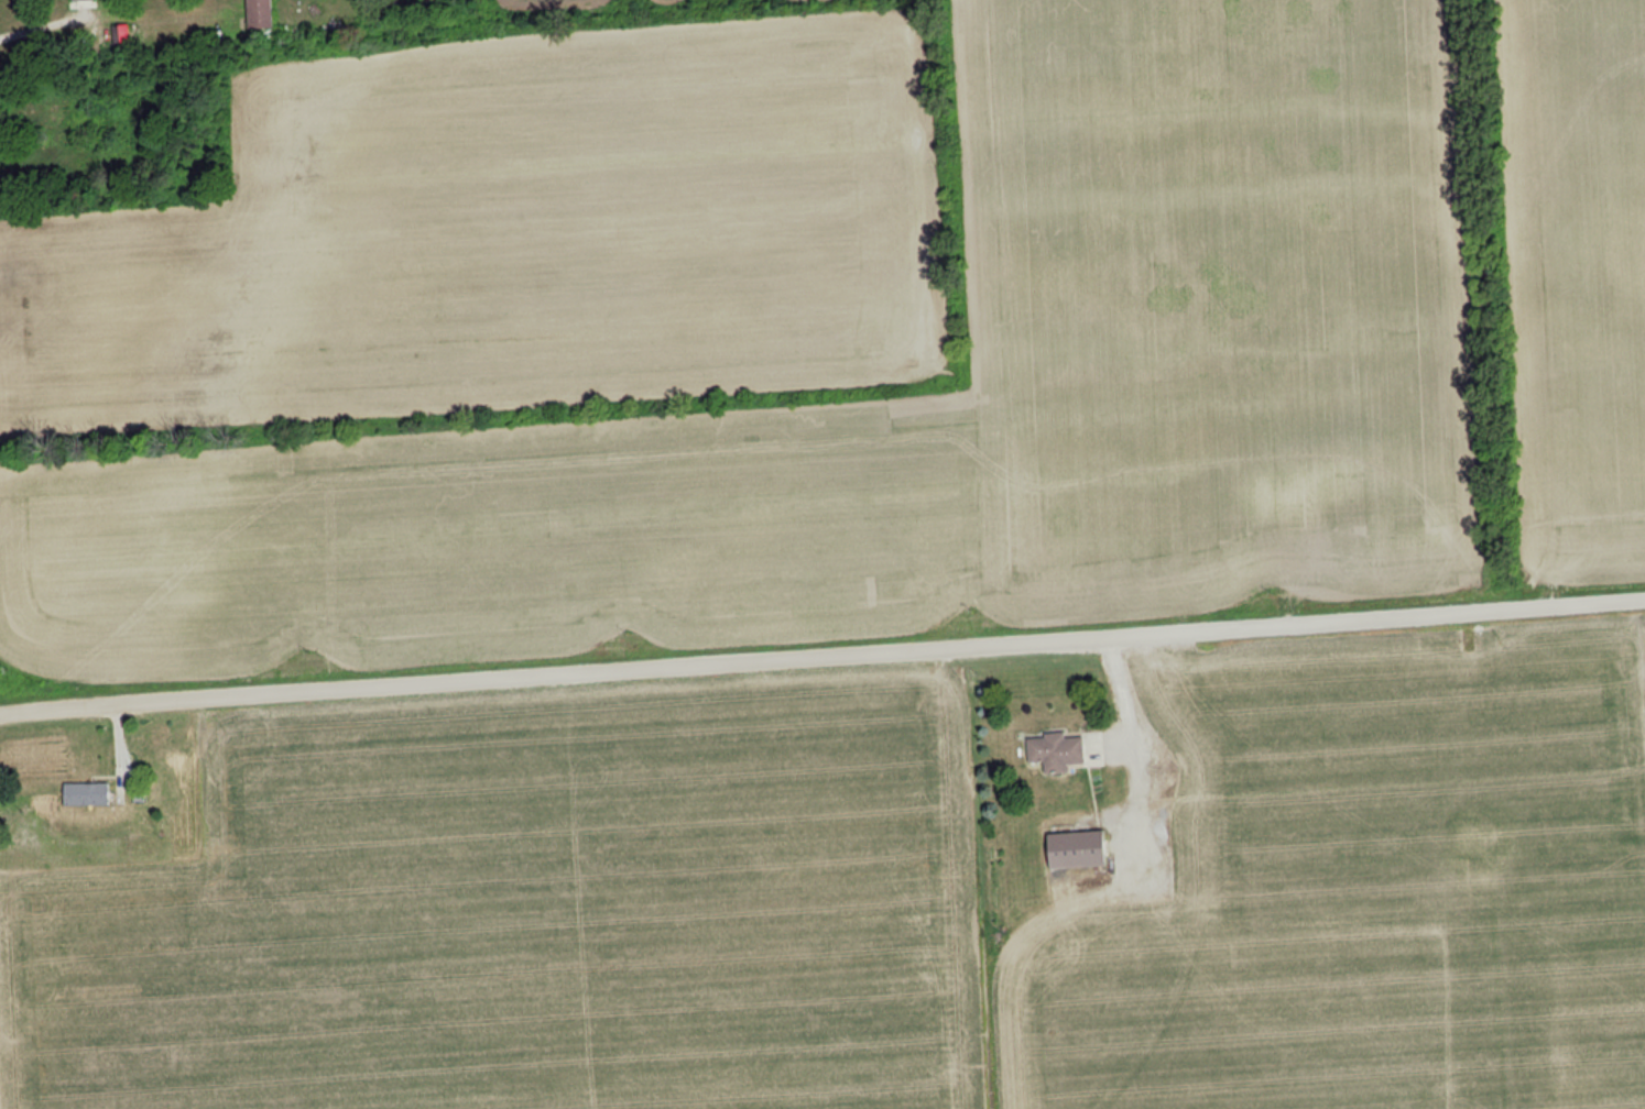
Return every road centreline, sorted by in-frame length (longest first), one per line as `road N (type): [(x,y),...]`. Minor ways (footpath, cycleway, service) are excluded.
road 1 (residential): [(0,722),(1104,633),(1644,600)]

